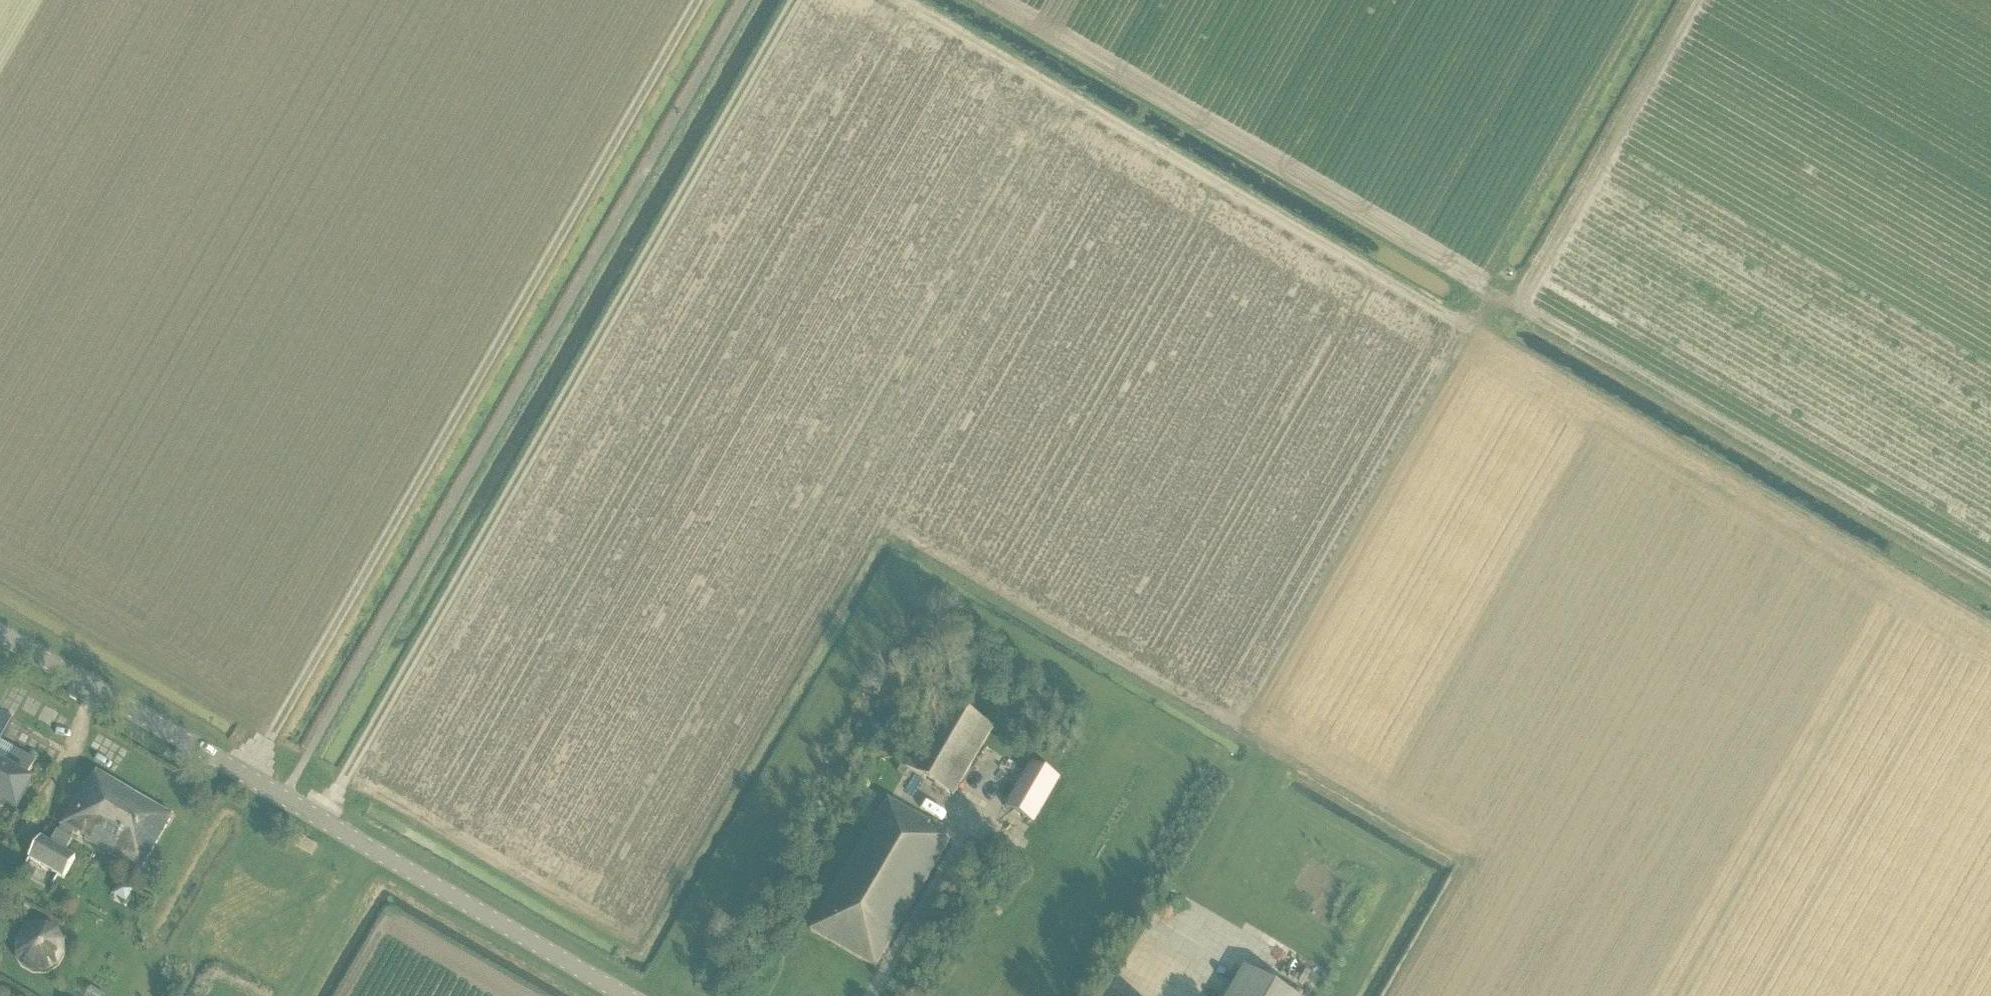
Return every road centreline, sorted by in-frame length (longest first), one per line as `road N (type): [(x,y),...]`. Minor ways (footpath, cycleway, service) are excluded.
road 1 (track): [(795,0),(321,818)]
road 2 (track): [(699,0),(249,775)]
road 3 (unclassified): [(626,995),(0,631)]

